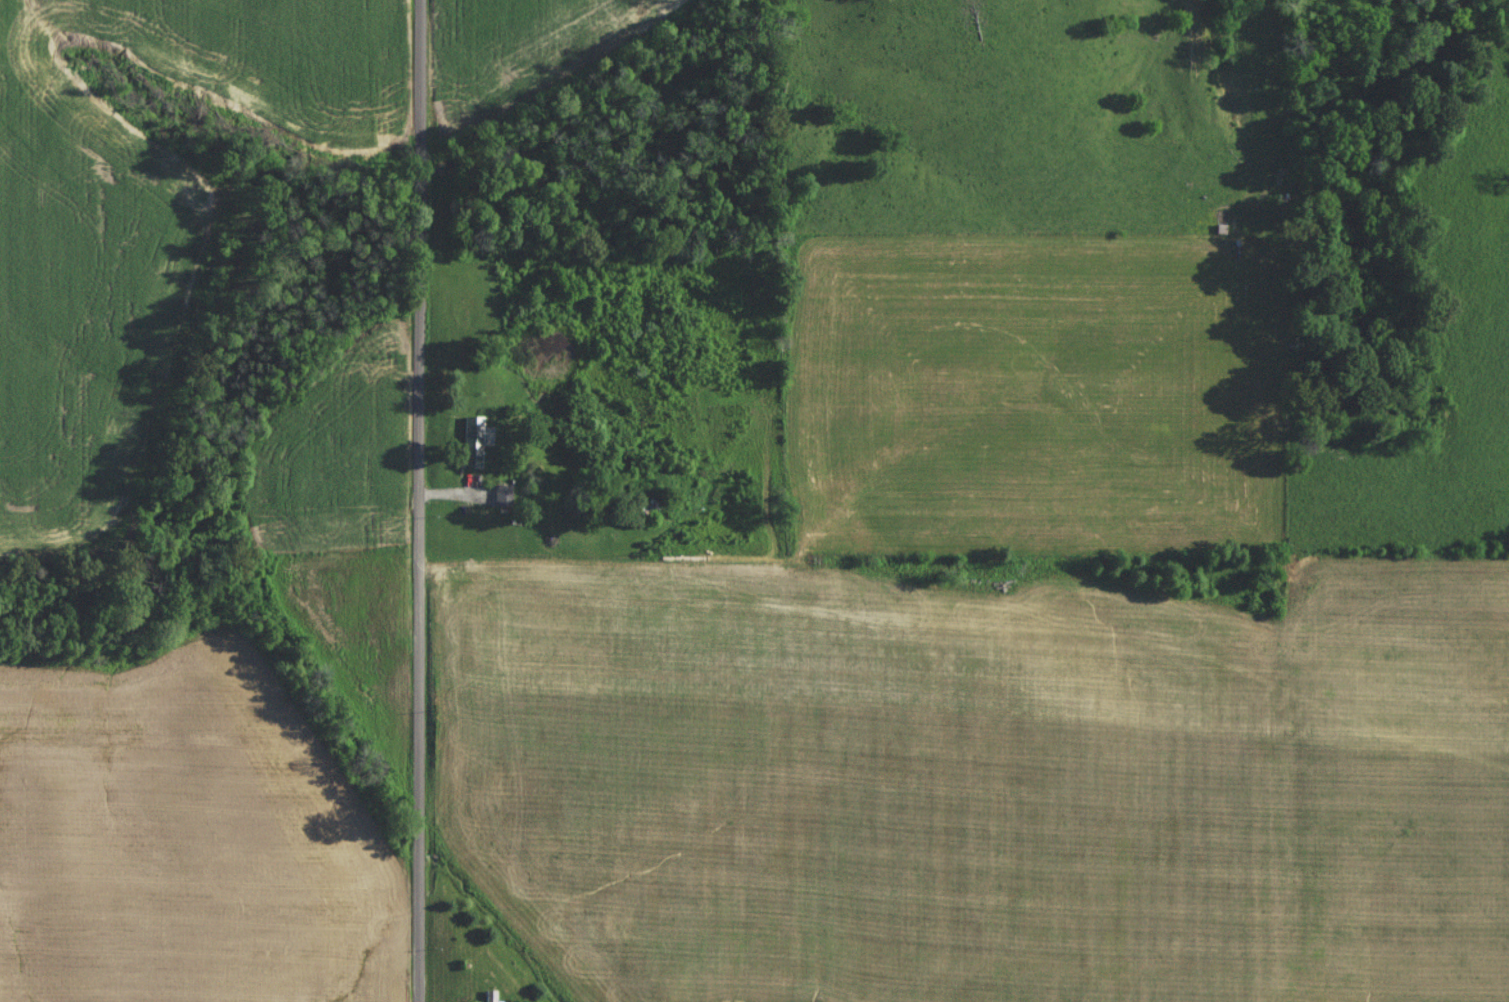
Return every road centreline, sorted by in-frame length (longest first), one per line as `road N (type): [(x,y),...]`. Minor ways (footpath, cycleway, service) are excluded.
road 1 (residential): [(422,1001),(423,0)]

